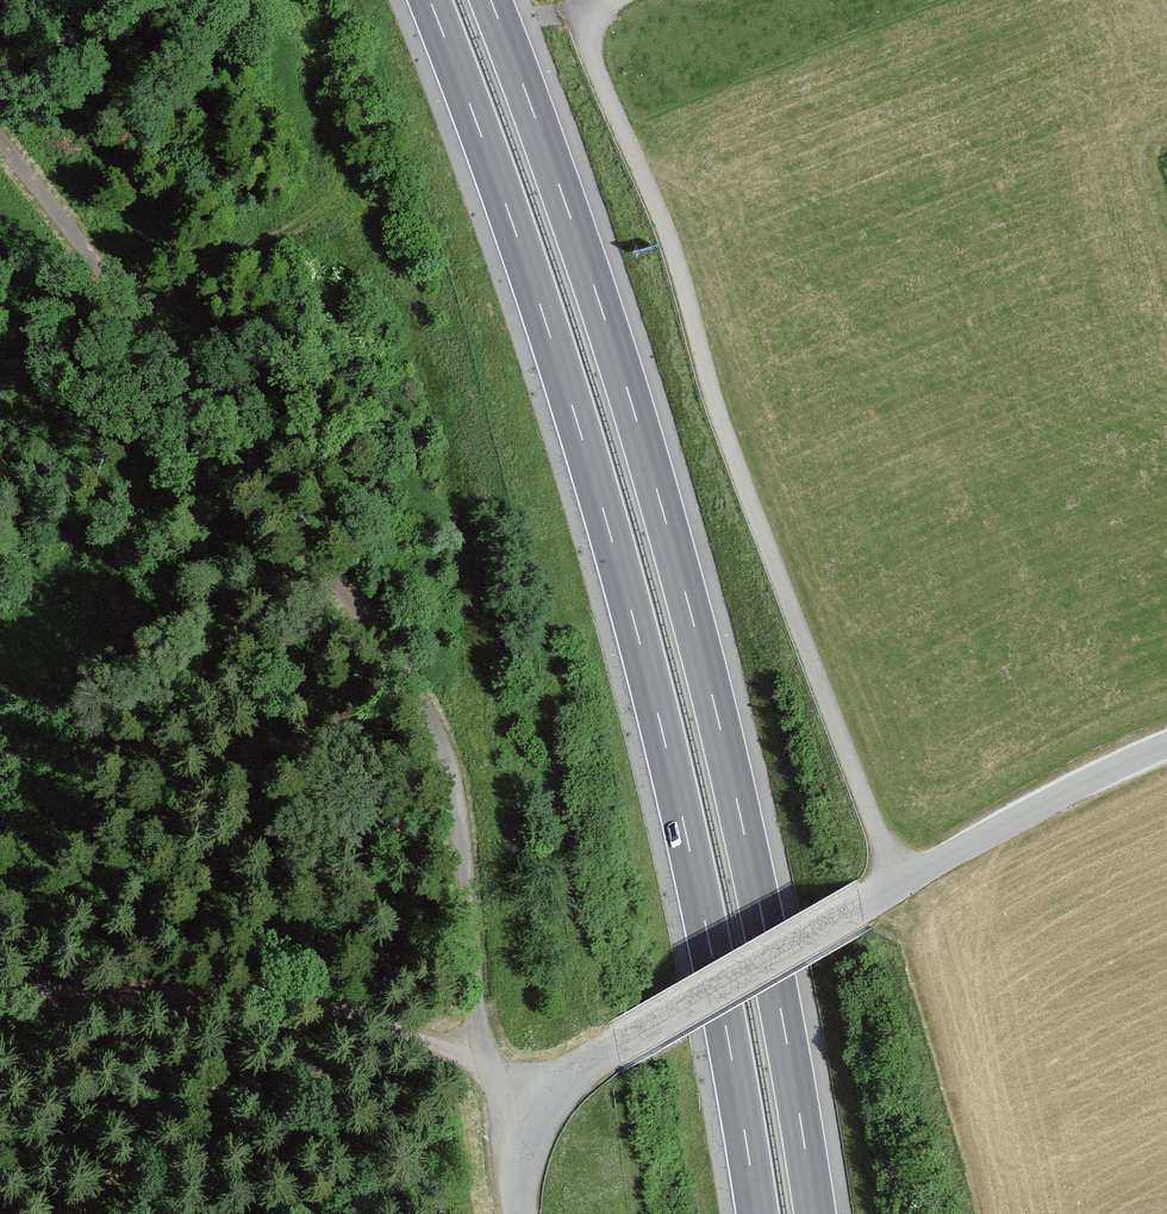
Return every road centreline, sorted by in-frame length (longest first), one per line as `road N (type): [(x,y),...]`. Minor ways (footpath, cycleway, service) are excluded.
road 1 (motorway): [(428,0),(543,320),(633,620),(705,932),(756,1213)]
road 2 (motorway): [(813,1213),(760,918),(687,601),(597,299),(490,0)]
road 3 (unclassified): [(896,885),(725,435),(651,198),(594,65),(592,18),(608,0)]
road 4 (track): [(0,130),(419,693),(442,729),(459,778)]
road 5 (unclassified): [(896,885),(543,1090),(523,1125),(520,1213)]
road 6 (track): [(483,1058),(339,1006),(283,997),(207,985),(0,982)]
road 7 (track): [(459,778),(483,1058),(530,1109)]
road 8 (unclassified): [(1166,746),(896,885)]
road 9 (track): [(75,1213),(258,1041),(283,997)]

